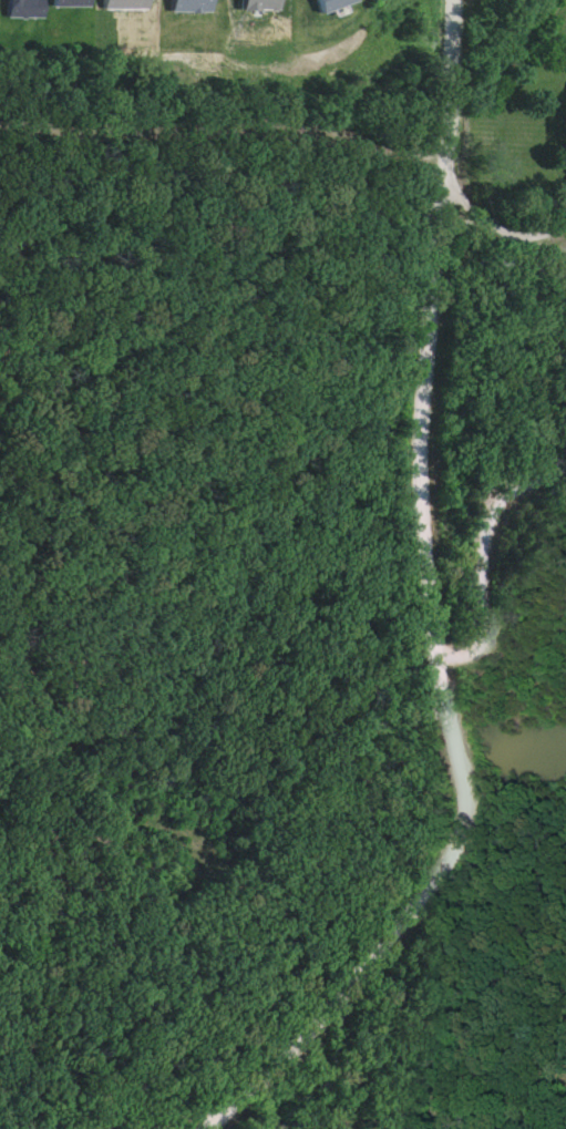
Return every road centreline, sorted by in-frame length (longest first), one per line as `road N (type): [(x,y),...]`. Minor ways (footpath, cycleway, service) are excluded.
road 1 (tertiary): [(202,1128),(246,1096),(416,907),(463,834),(447,639),(413,475),(456,0)]
road 2 (residential): [(0,278),(102,129),(343,129),(447,158)]
road 3 (residential): [(450,664),(545,654),(541,537),(565,513)]

